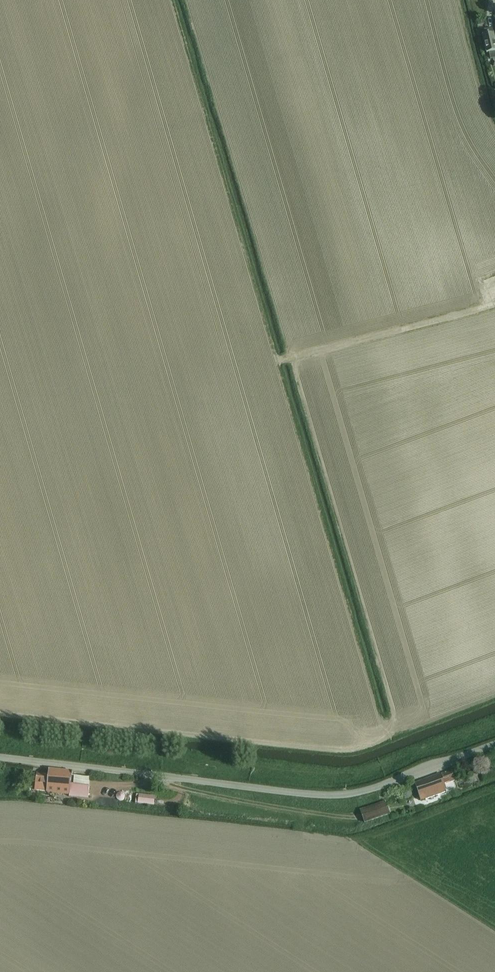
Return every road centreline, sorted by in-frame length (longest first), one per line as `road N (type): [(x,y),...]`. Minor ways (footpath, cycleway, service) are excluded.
road 1 (track): [(173,0),(379,710),(383,720),(398,715)]
road 2 (tertiary): [(494,744),(377,787),(331,795),(0,757)]
road 3 (track): [(383,720),(346,743),(318,747),(0,711)]
road 4 (track): [(278,364),(494,304)]

